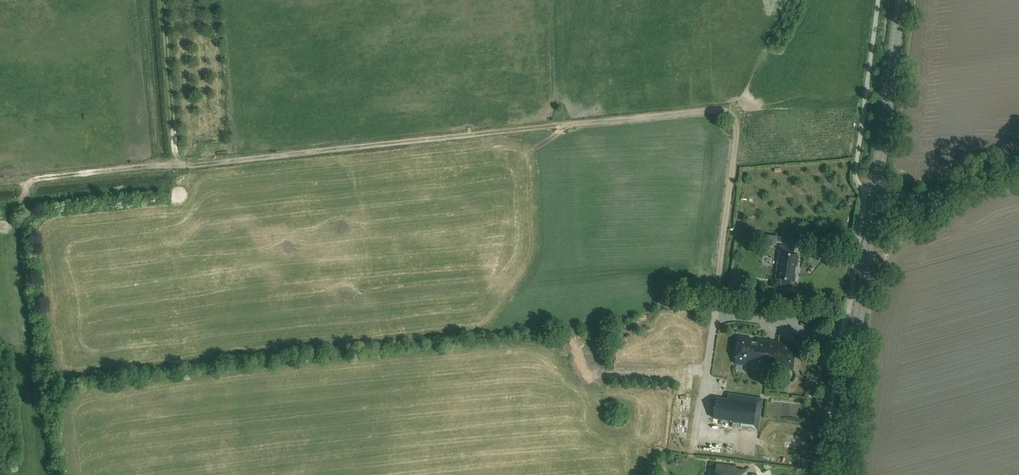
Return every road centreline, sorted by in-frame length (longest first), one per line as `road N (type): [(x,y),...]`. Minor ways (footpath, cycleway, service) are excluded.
road 1 (track): [(0,182),(719,109),(737,125),(715,304)]
road 2 (tertiary): [(837,474),(876,191)]
road 3 (tertiary): [(876,191),(902,0)]
road 4 (track): [(180,166),(163,0)]
road 5 (unclassified): [(876,191),(933,198),(1018,163)]

